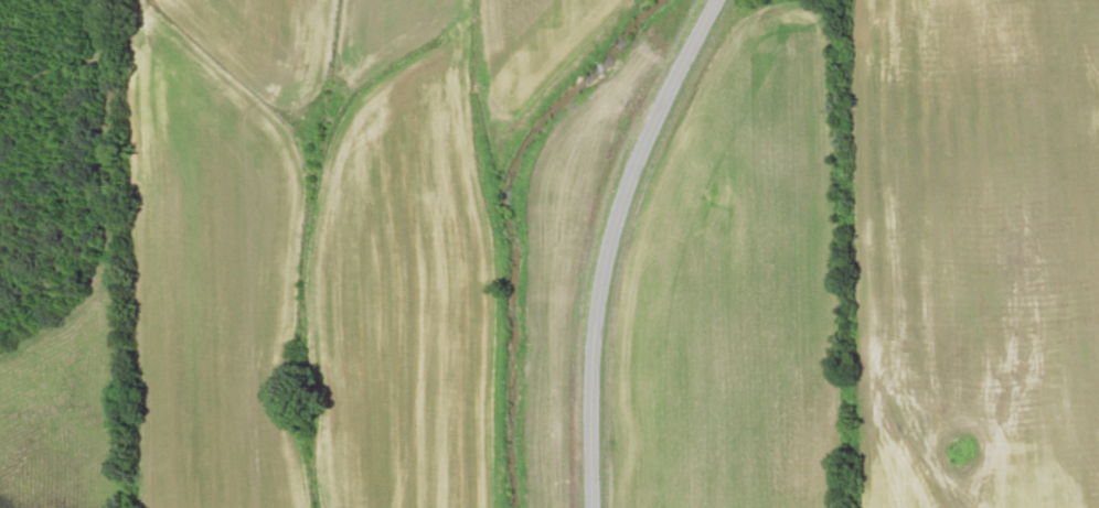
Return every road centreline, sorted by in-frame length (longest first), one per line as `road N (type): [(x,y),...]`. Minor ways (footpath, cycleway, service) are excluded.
road 1 (tertiary): [(572,507),(586,293),(642,105),(694,0)]

